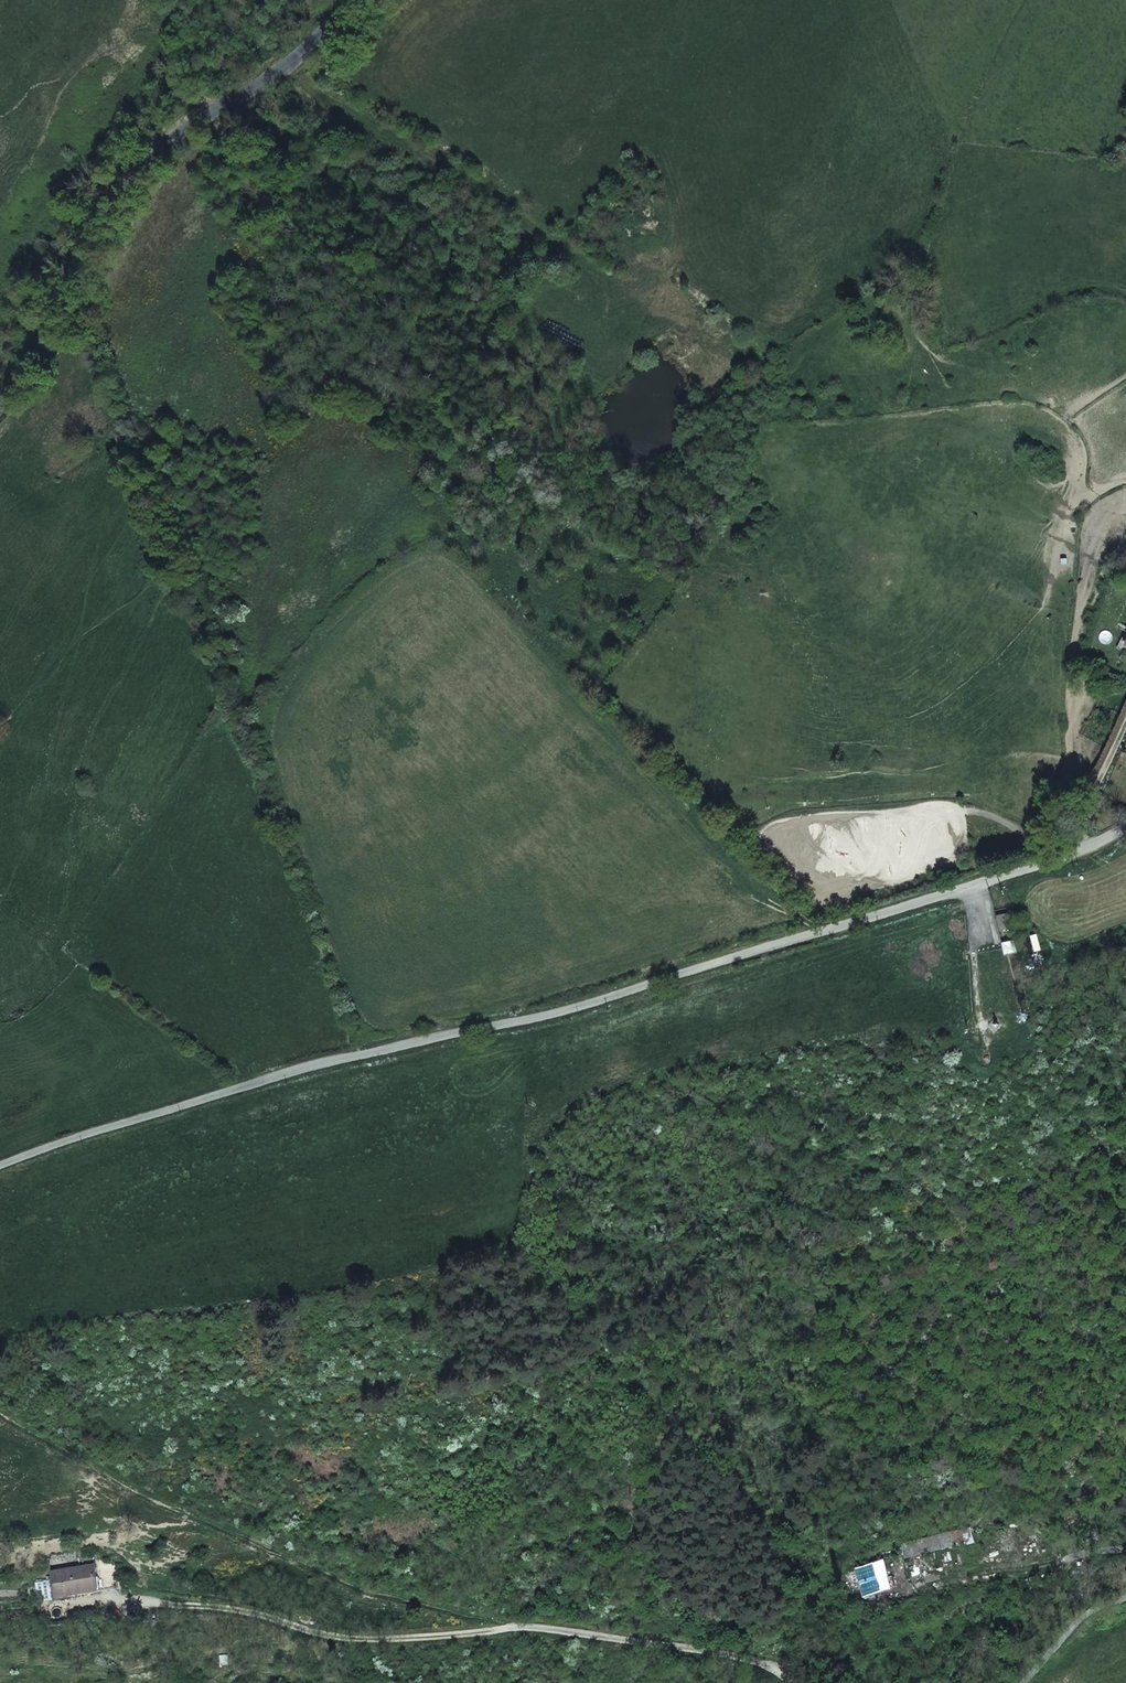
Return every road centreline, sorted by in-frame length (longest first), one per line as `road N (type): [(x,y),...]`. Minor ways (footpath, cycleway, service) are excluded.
road 1 (unclassified): [(1125,824),(1085,846),(539,1017),(271,1077),(0,1166)]
road 2 (secondary): [(0,391),(57,320),(110,203),(161,148),(316,40),(349,0)]
road 3 (unclassified): [(796,1682),(732,1653),(513,1626)]

